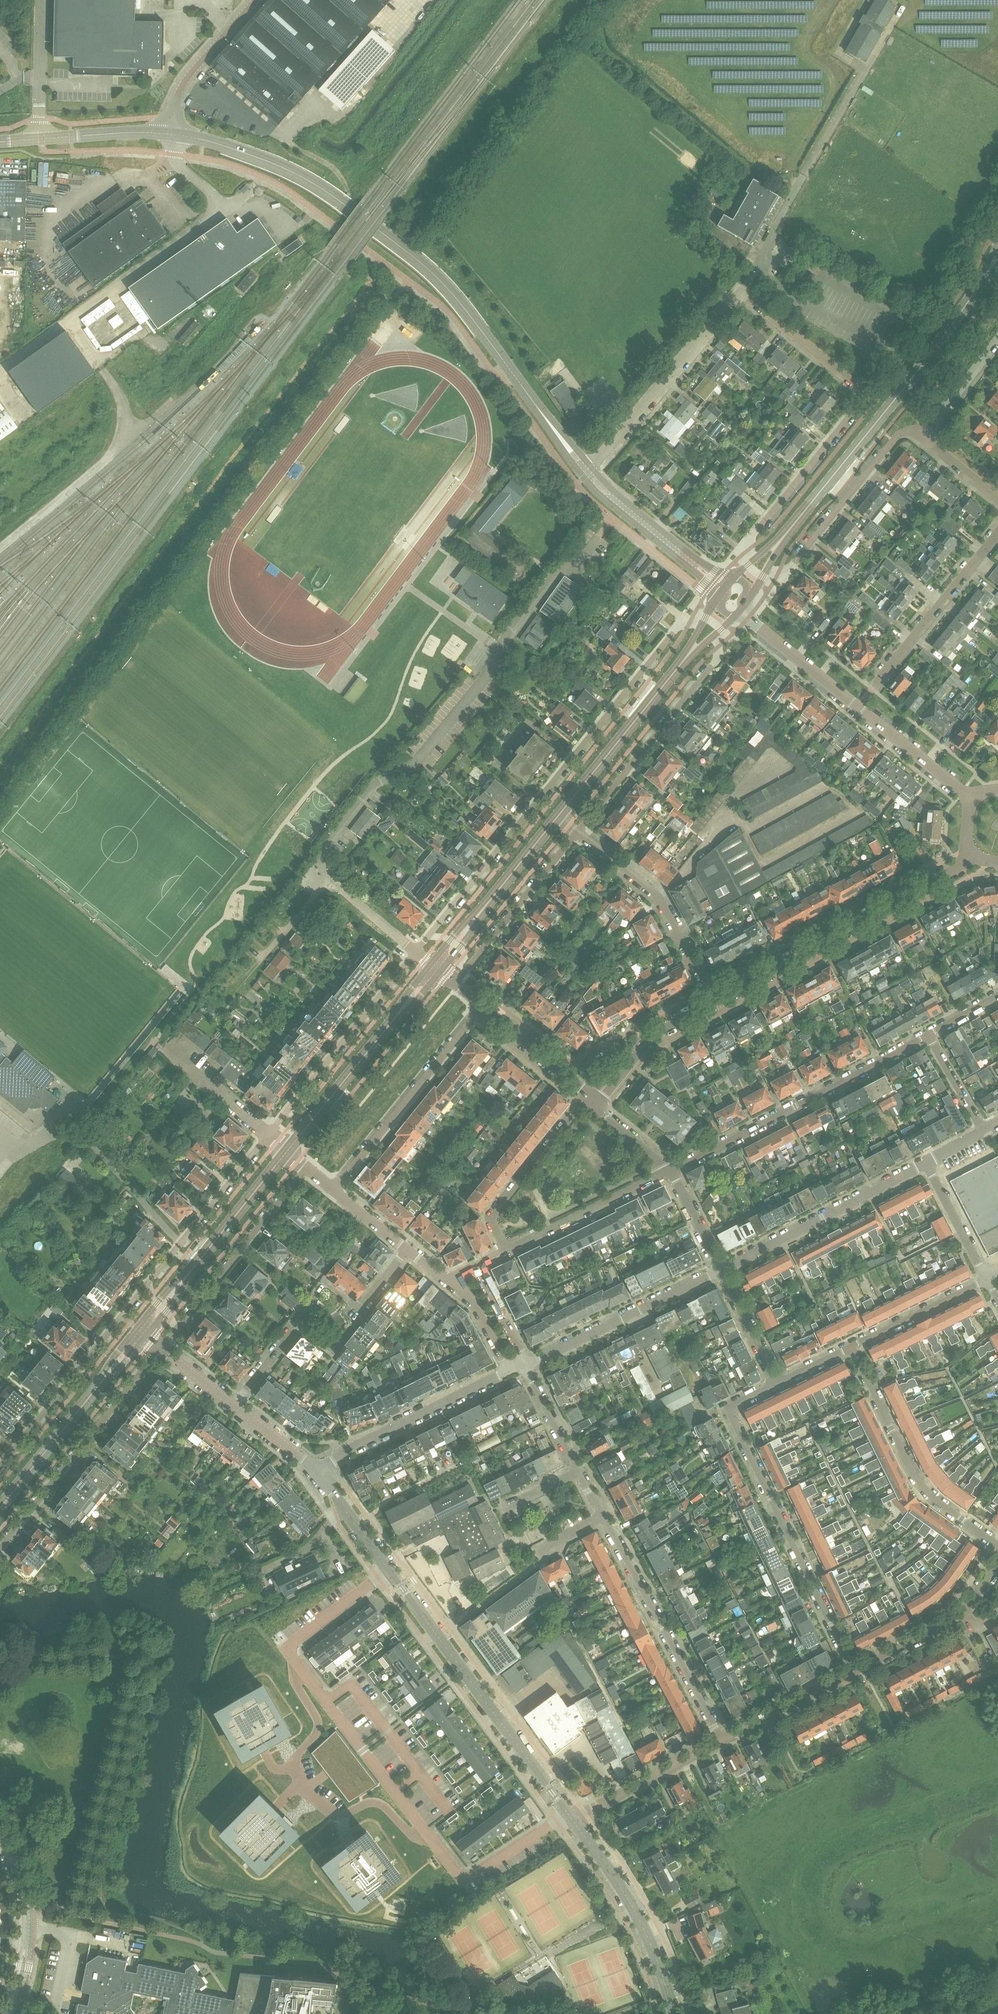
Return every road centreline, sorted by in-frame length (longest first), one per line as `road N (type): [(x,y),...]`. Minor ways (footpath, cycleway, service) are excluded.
road 1 (residential): [(585,474),(741,291),(865,394),(746,542),(753,561)]
road 2 (unclassified): [(585,474),(457,299),(415,258),(315,184),(266,160),(173,134)]
road 3 (residential): [(416,953),(342,894),(331,878),(330,845),(378,785),(415,765),(554,577),(575,572)]
road 4 (residential): [(702,624),(680,624),(416,953)]
road 5 (residential): [(269,1137),(0,1466)]
road 6 (residential): [(590,1094),(492,1216),(508,1249),(670,1174)]
road 7 (residential): [(854,1671),(732,1416),(738,1403),(775,1383)]
road 8 (residential): [(572,1817),(501,1715),(471,1688),(383,1574)]
road 9 (tertiary): [(795,523),(981,283)]
road 10 (residential): [(715,1003),(974,857)]
road 11 (residential): [(670,1174),(924,1032)]
road 12 (residential): [(427,1835),(412,1835),(375,1802),(338,1817),(301,1788),(294,1758),(317,1726),(295,1680),(298,1665)]
road 13 (residential): [(972,799),(749,619)]
road 14 (residential): [(722,1740),(603,1516)]
road 15 (residential): [(0,1545),(159,1348)]
road 16 (residential): [(851,1348),(915,1476),(997,1545)]
road 17 (residential): [(577,831),(718,660),(714,636)]
road 18 (residential): [(416,953),(269,1137)]
road 19 (residential): [(159,1348),(307,1166)]
road 20 (residential): [(332,1187),(481,1008)]
road 21 (residential): [(722,1270),(927,1164)]
road 22 (residential): [(767,569),(788,572),(897,435),(924,426)]
road 23 (residential): [(715,1003),(658,899),(577,831)]
road 24 (residential): [(667,2013),(643,1941),(572,1817)]
road 25 (residential): [(526,1363),(722,1270)]
road 26 (residential): [(315,1469),(508,1372)]
road 27 (residential): [(427,1835),(298,1665)]
road 28 (residential): [(874,687),(997,531)]
road 29 (residential): [(454,985),(577,831)]
road 30 (tertiary): [(11,2013),(26,1968),(29,1910),(18,1864),(0,1835)]
road 31 (residential): [(572,1817),(463,1881),(427,1835)]
road 32 (tertiary): [(559,815),(675,672)]
road 33 (unclassified): [(585,474),(723,589)]
road 34 (tertiary): [(289,1153),(398,1015)]
road 35 (residential): [(572,1817),(722,1740)]
road 36 (residential): [(601,1102),(648,1041),(715,1003)]
road 37 (residential): [(234,1404),(326,1284)]
road 38 (residential): [(851,1348),(986,1281)]
road 39 (tertiary): [(0,1508),(96,1392)]
road 40 (residential): [(722,1740),(854,1671)]
road 41 (tertiary): [(197,1265),(289,1153)]
road 42 (residential): [(298,1665),(285,1649),(383,1574)]
road 43 (residential): [(590,1094),(481,1008)]
road 44 (unclassified): [(41,138),(42,0)]
road 45 (residential): [(269,1137),(167,1051)]
road 46 (unclassified): [(173,134),(41,138)]
road 47 (residential): [(927,1164),(986,1281)]
road 48 (residential): [(526,1363),(476,1266),(458,1274)]
road 49 (residential): [(383,1574),(315,1469)]
road 50 (residential): [(775,1383),(722,1270)]
road 51 (residential): [(854,1671),(963,1611)]
road 52 (unclassified): [(173,134),(184,83),(227,32)]

